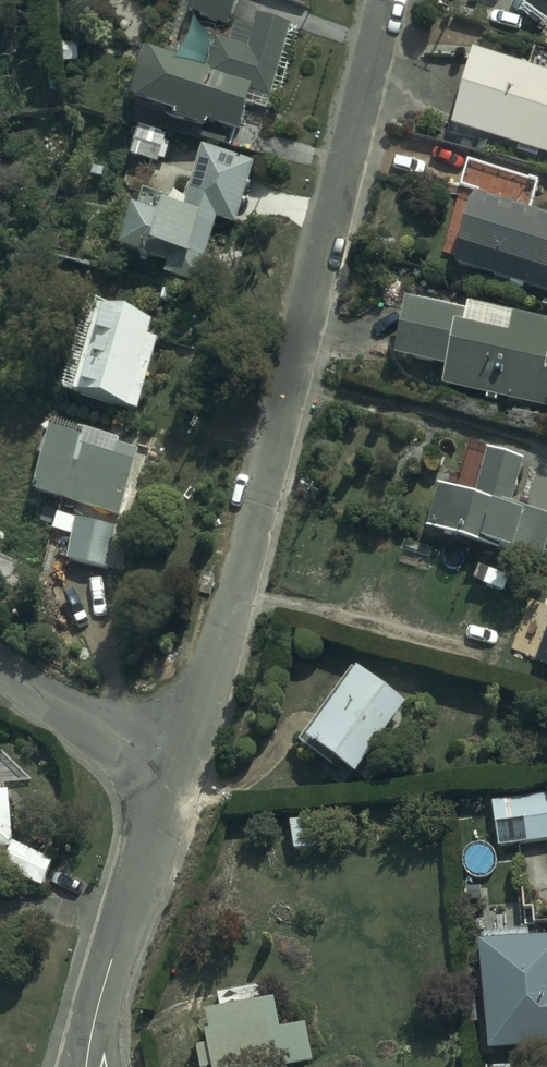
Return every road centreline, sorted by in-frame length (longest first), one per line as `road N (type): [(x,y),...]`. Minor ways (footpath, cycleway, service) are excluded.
road 1 (residential): [(176,767),(237,590),(393,0)]
road 2 (residential): [(86,1066),(110,964),(176,767)]
road 3 (residential): [(176,767),(0,670)]

